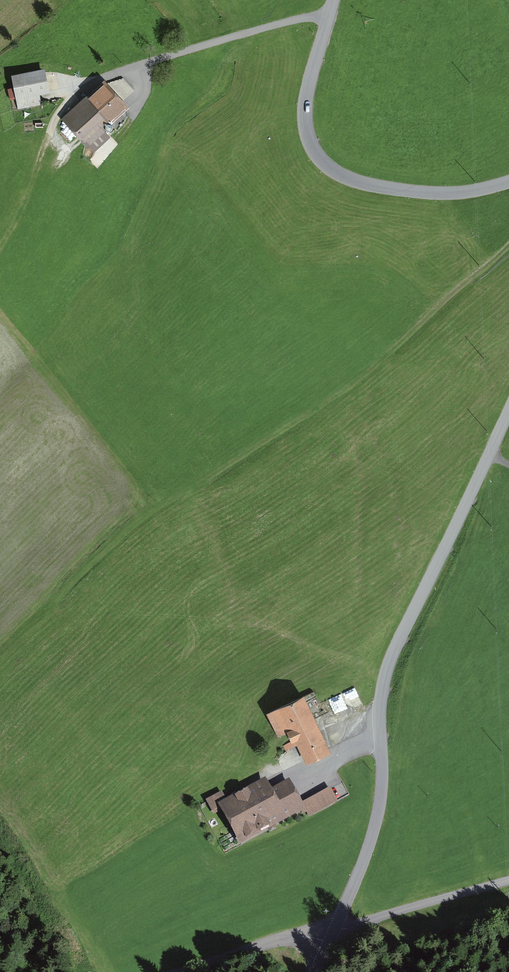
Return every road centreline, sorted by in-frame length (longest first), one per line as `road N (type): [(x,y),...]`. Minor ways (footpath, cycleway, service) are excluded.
road 1 (unclassified): [(508,411),(390,662),(376,821),(334,931)]
road 2 (unclassified): [(333,0),(305,115),(325,164),(353,180),(413,192),(508,182)]
road 3 (track): [(54,126),(95,78),(329,13)]
road 4 (unclassified): [(334,931),(508,881)]
road 5 (tertiary): [(181,971),(334,931)]

